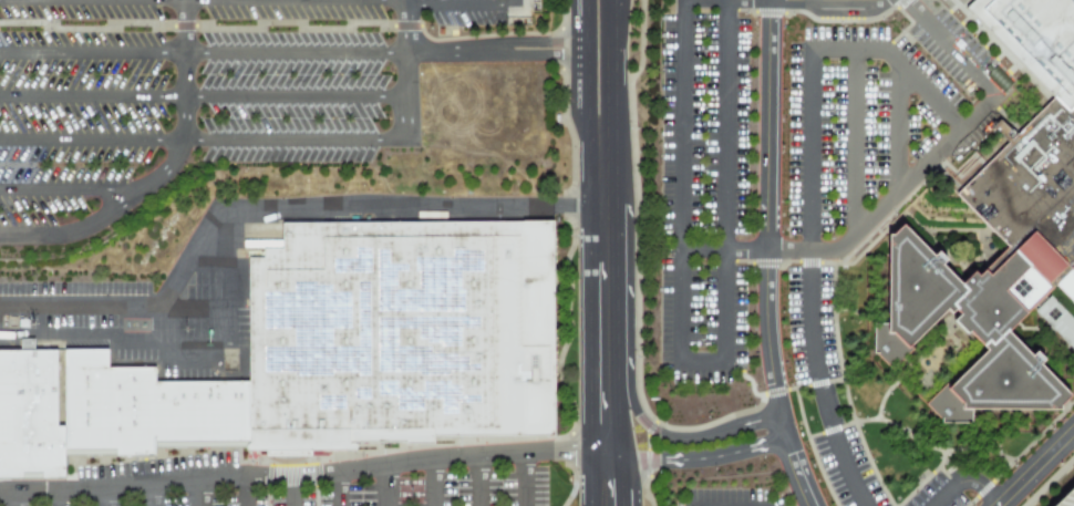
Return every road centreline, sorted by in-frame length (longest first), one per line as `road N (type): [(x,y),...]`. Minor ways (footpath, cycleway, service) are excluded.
road 1 (tertiary): [(607,345),(602,127)]
road 2 (tertiary): [(610,505),(607,345)]
road 3 (tertiary): [(580,0),(580,94),(602,127)]

